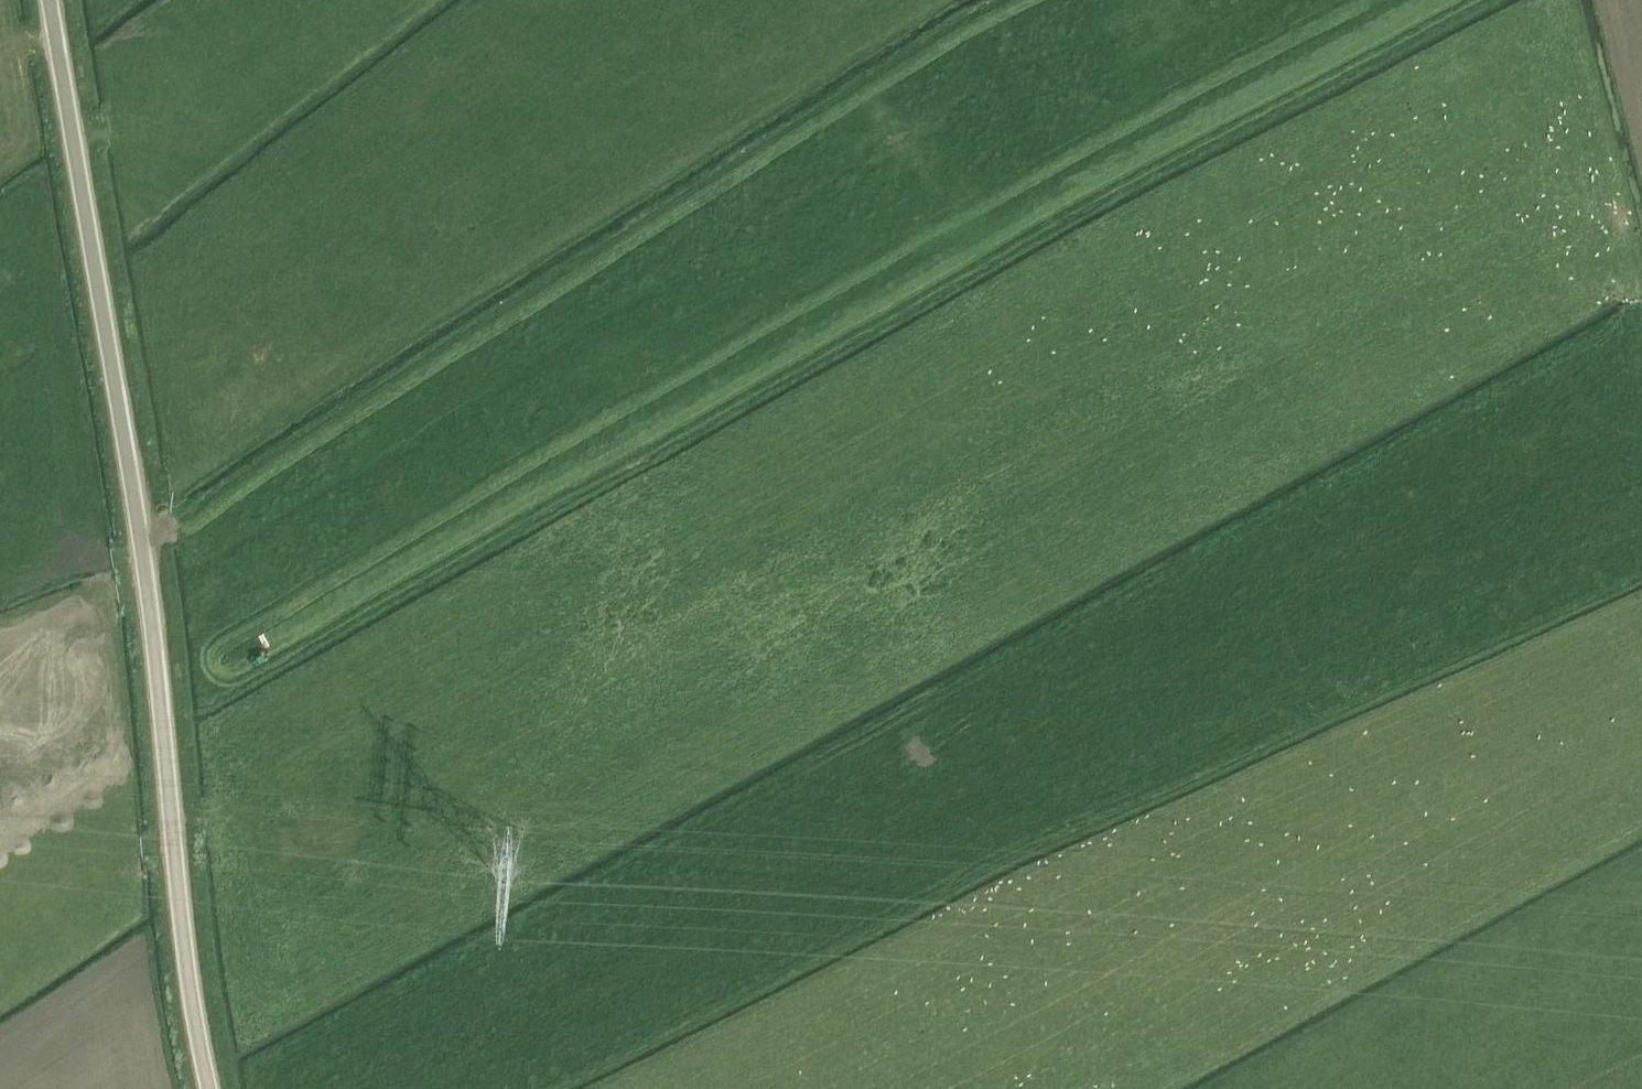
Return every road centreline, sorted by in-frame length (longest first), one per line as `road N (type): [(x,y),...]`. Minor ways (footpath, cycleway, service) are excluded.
road 1 (tertiary): [(206,1088),(165,789),(148,555),(50,0)]

